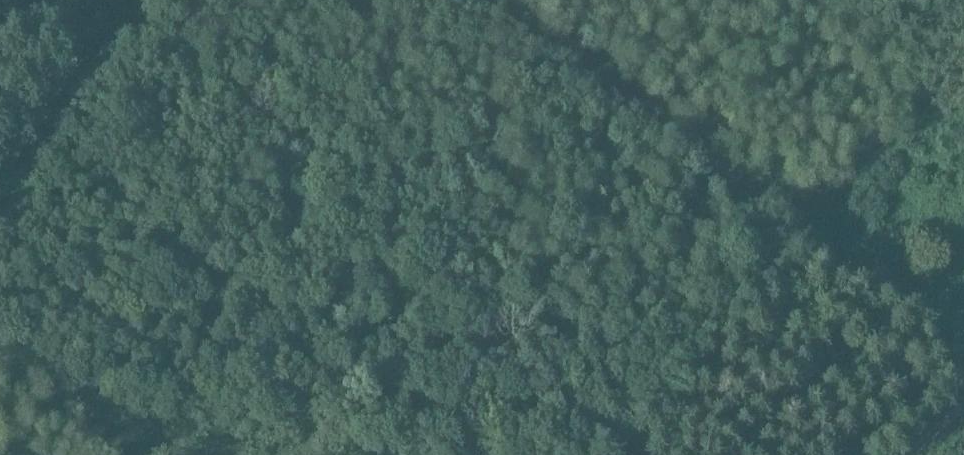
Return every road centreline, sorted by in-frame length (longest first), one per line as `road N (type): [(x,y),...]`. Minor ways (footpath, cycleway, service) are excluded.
road 1 (track): [(478,0),(768,186),(809,237),(963,336)]

